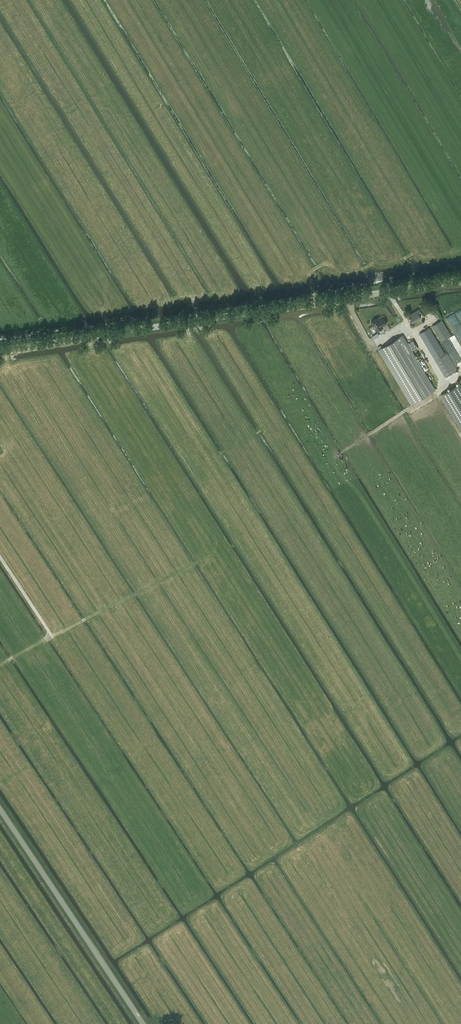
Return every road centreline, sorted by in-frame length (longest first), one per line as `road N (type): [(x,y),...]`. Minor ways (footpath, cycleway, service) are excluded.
road 1 (unclassified): [(0,351),(460,281)]
road 2 (unclassified): [(144,1023),(0,809)]
road 3 (track): [(0,668),(139,599)]

